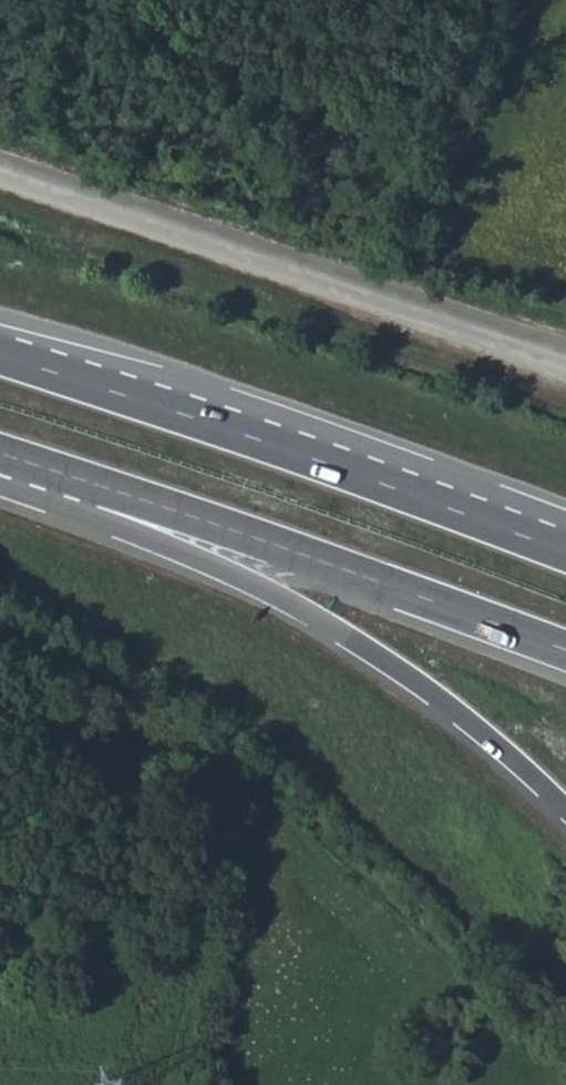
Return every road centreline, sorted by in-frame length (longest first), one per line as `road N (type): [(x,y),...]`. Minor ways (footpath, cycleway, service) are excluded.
road 1 (trunk): [(565,554),(0,355)]
road 2 (residential): [(565,359),(0,173)]
road 3 (trunk): [(92,484),(149,536),(255,583),(354,640),(475,734),(565,822)]
road 4 (trunk): [(92,484),(565,651)]

